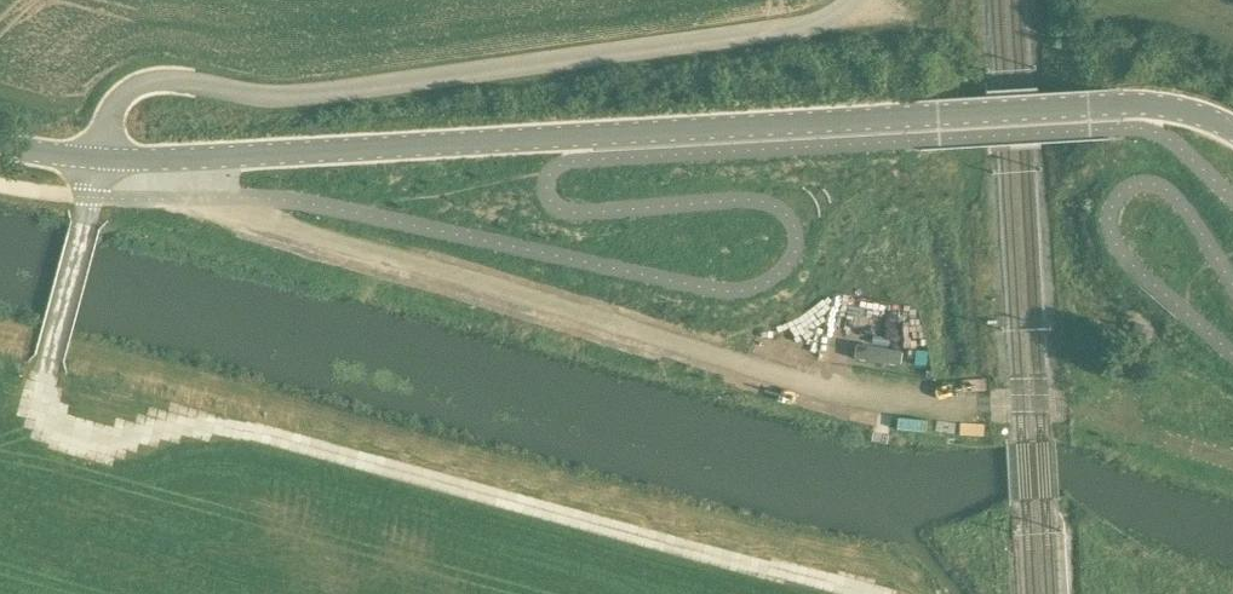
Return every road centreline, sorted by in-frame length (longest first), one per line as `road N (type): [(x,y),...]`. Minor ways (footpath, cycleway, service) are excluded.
road 1 (tertiary): [(1232,127),(1190,109),(1124,103),(172,158)]
road 2 (unclassified): [(172,158),(175,184),(289,229),(861,399),(968,406)]
road 3 (track): [(104,159),(111,111),(144,82),(262,95),(348,91),(796,28),(851,0)]
road 4 (tertiary): [(172,158),(104,159),(0,142)]

